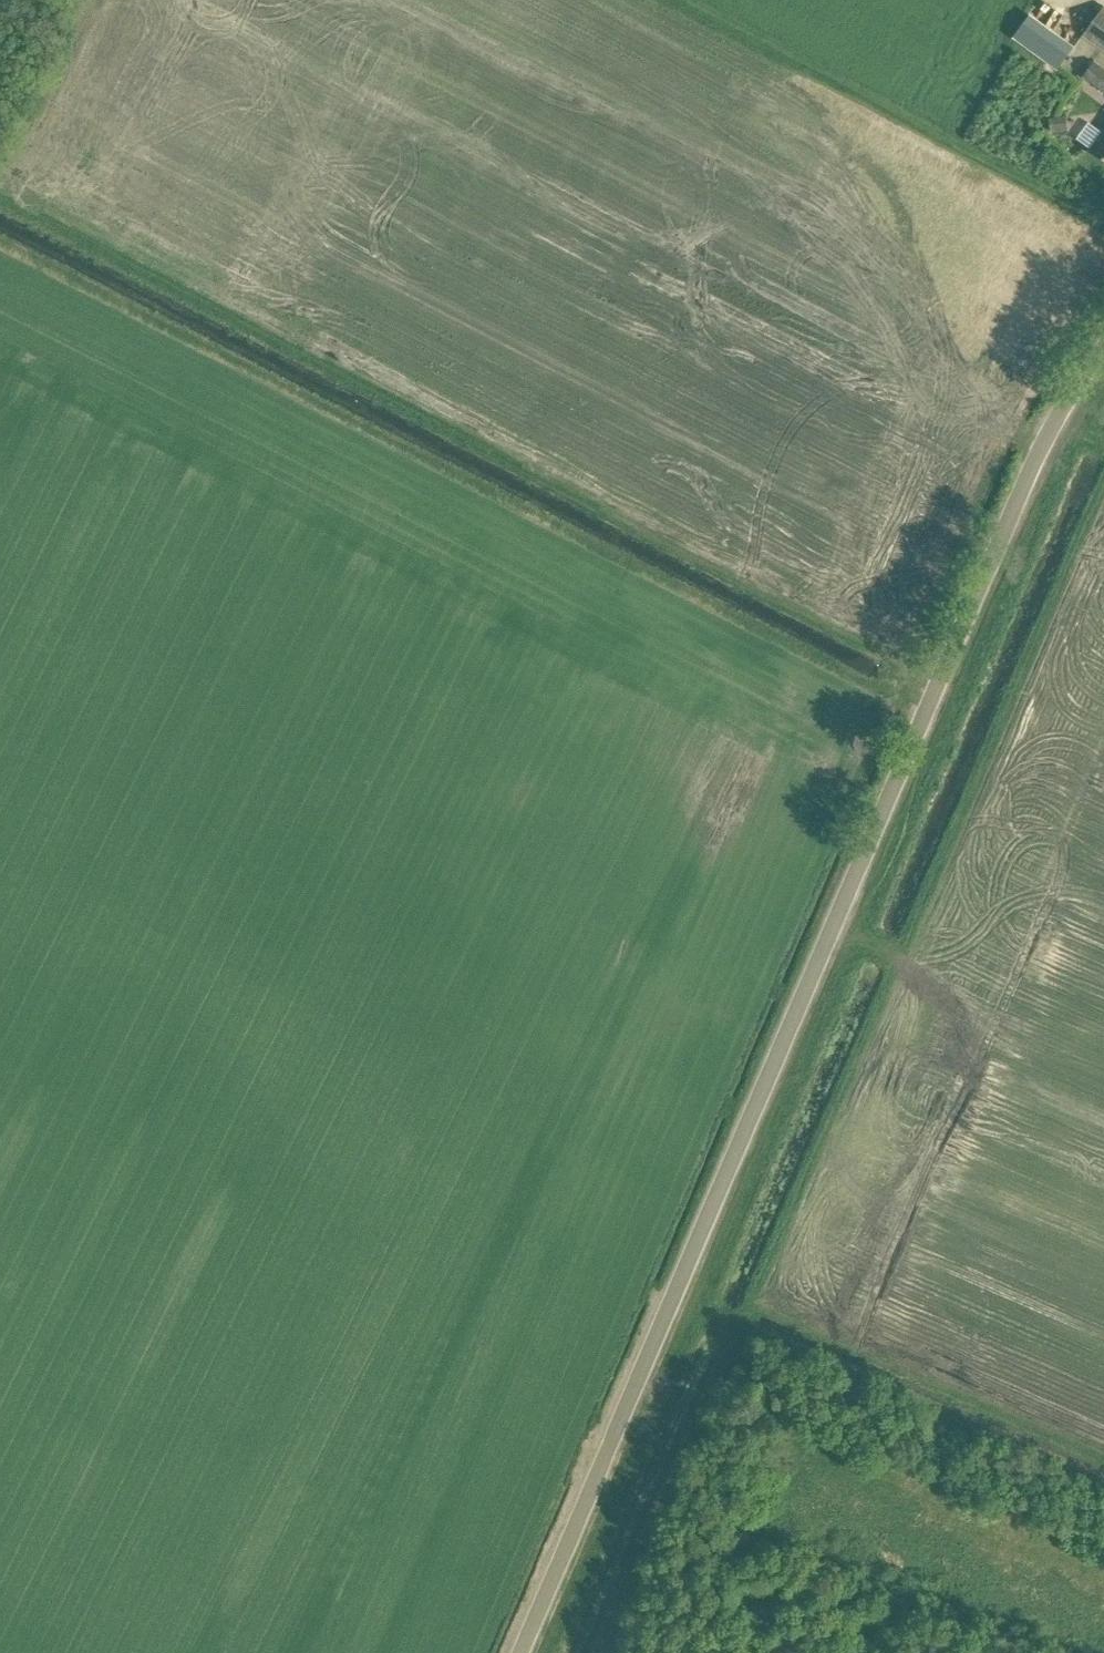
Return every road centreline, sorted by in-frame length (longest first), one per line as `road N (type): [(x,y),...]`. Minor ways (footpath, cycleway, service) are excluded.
road 1 (unclassified): [(519,1652),(1034,463),(1103,348)]
road 2 (track): [(679,0),(1103,218)]

